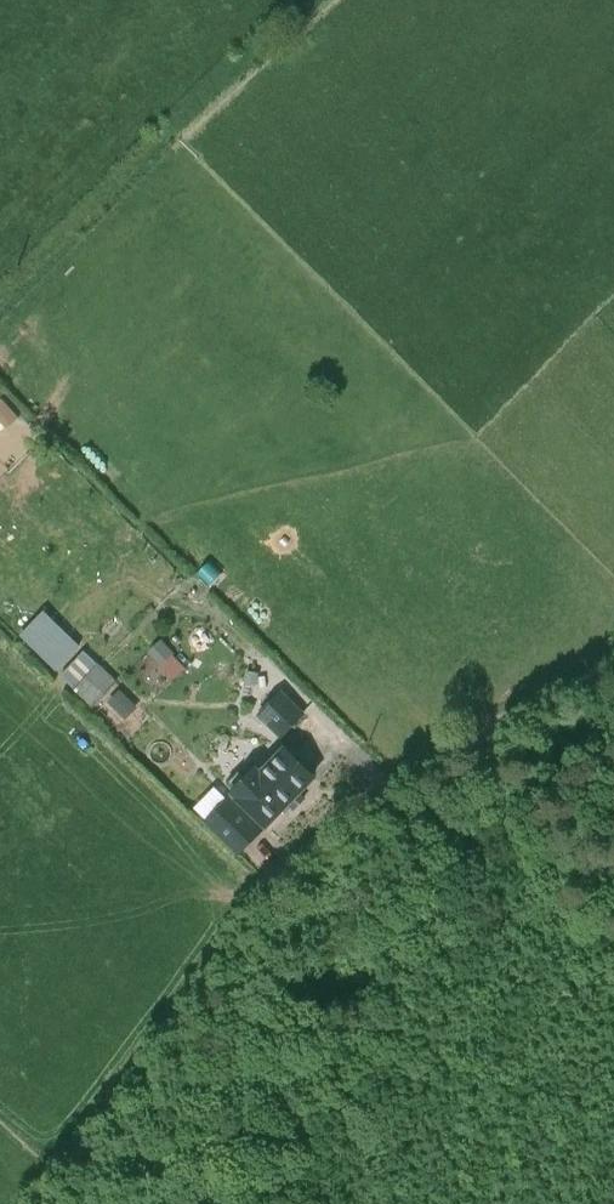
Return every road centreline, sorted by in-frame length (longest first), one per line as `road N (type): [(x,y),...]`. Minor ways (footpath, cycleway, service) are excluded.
road 1 (unclassified): [(613,669),(380,796),(272,884)]
road 2 (track): [(272,884),(42,1203)]
road 3 (track): [(613,949),(473,743)]

